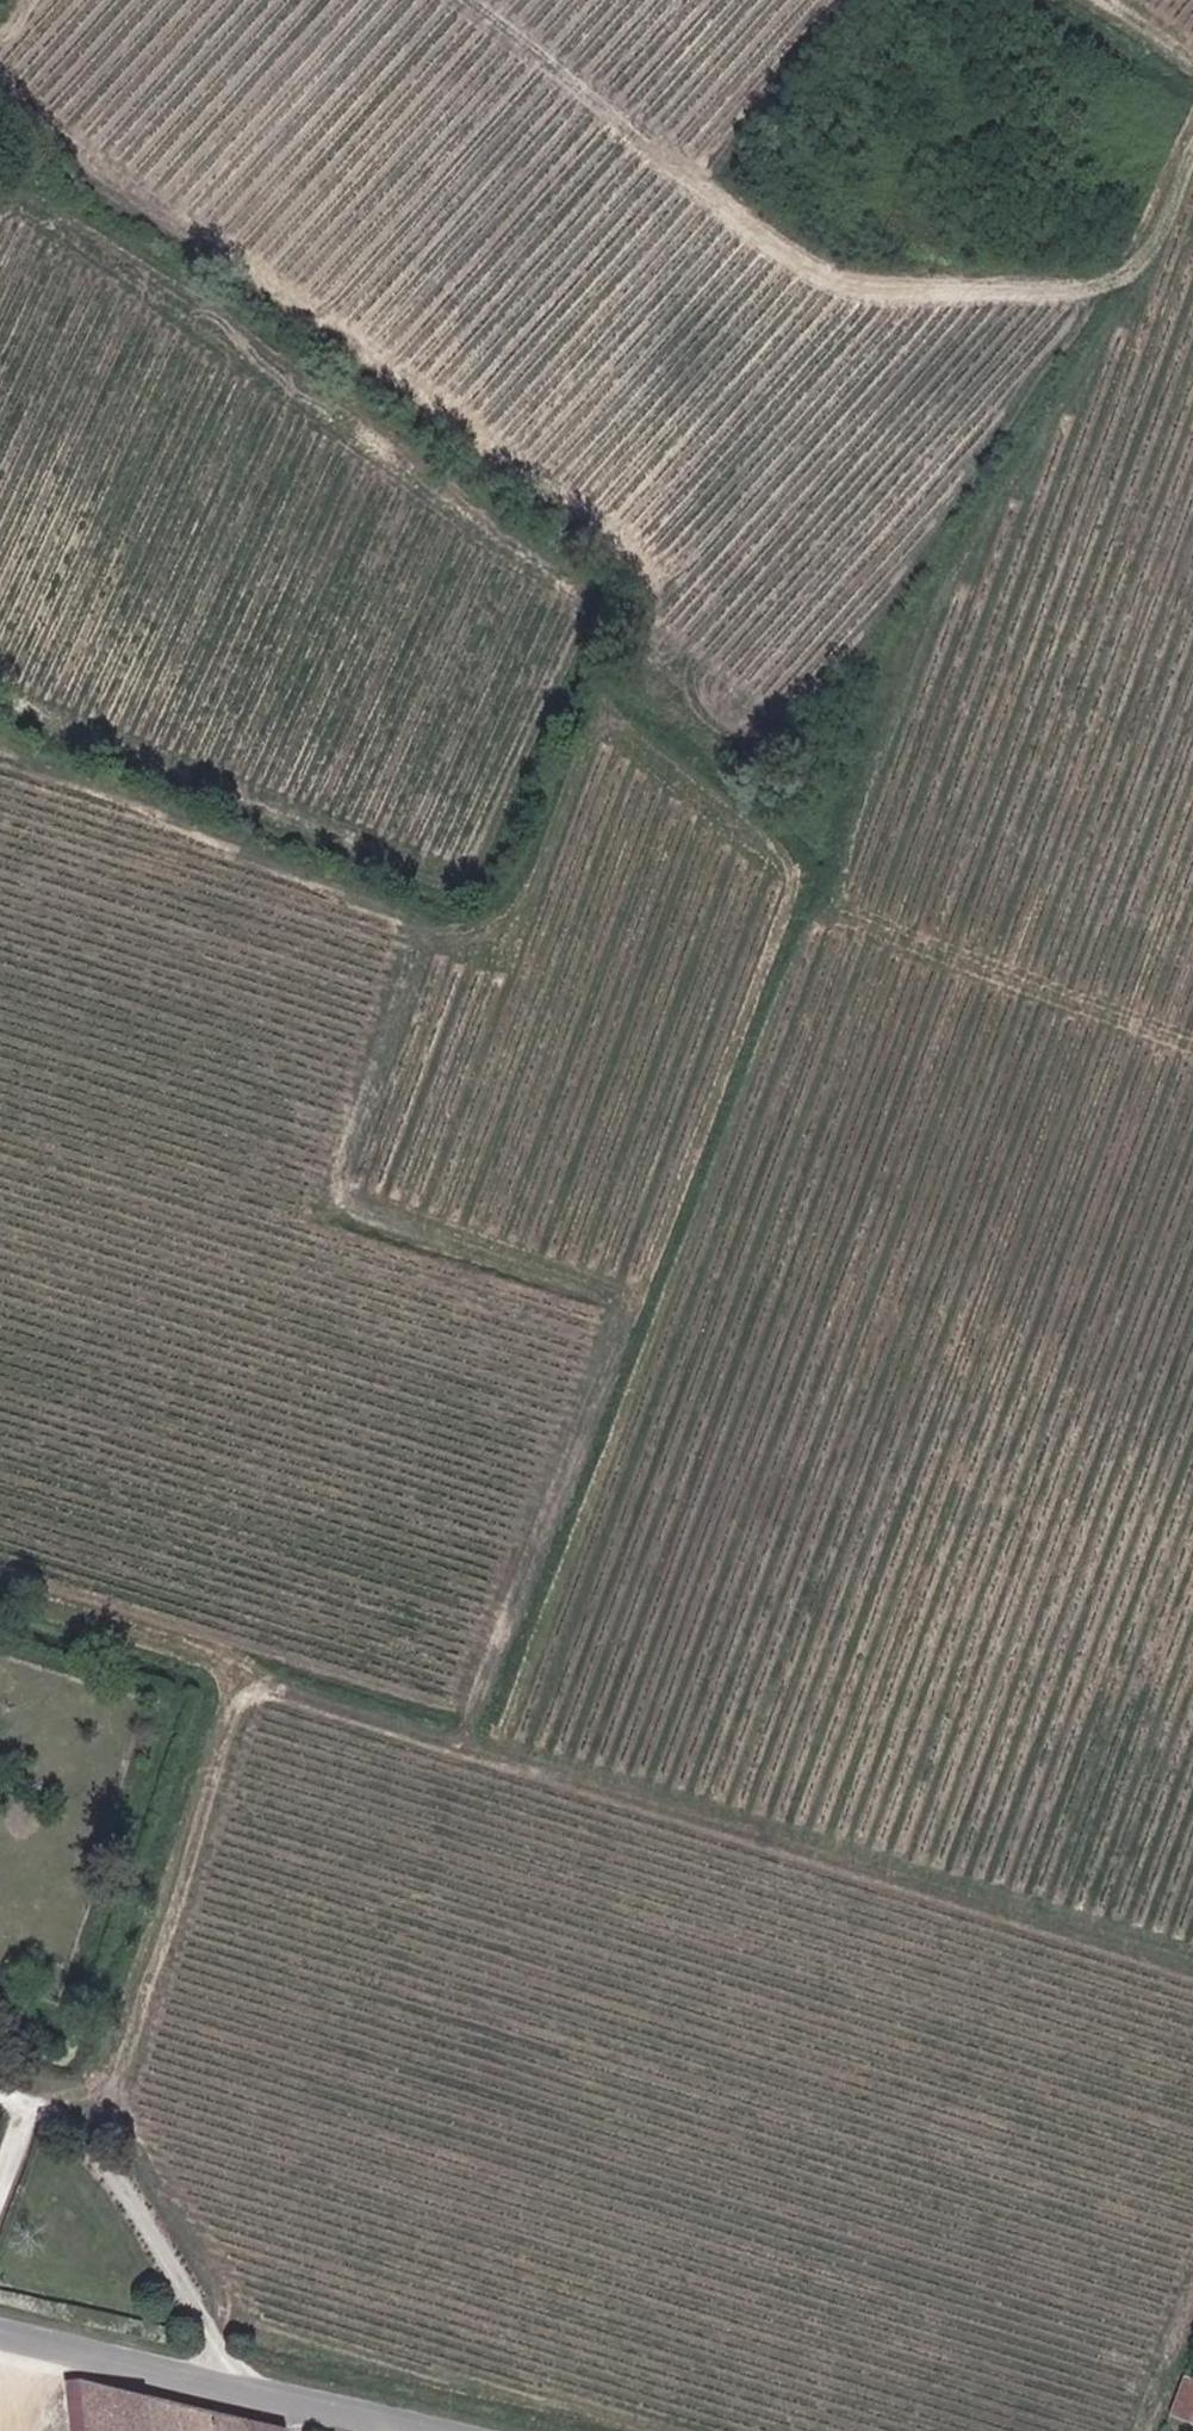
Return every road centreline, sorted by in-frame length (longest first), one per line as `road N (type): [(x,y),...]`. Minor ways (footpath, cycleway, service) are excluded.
road 1 (unclassified): [(0,2330),(438,2430)]

